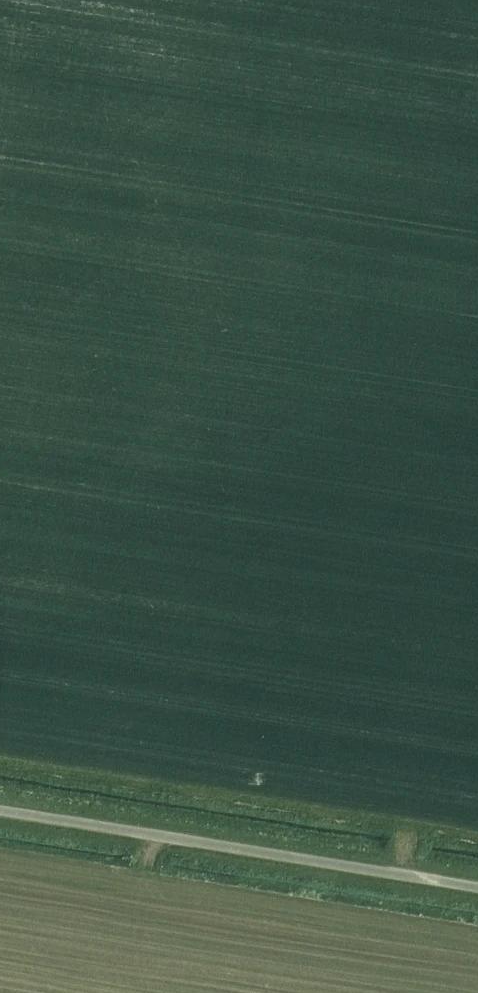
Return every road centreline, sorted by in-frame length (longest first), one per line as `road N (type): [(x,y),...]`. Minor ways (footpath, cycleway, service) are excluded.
road 1 (unclassified): [(477,886),(0,810)]

